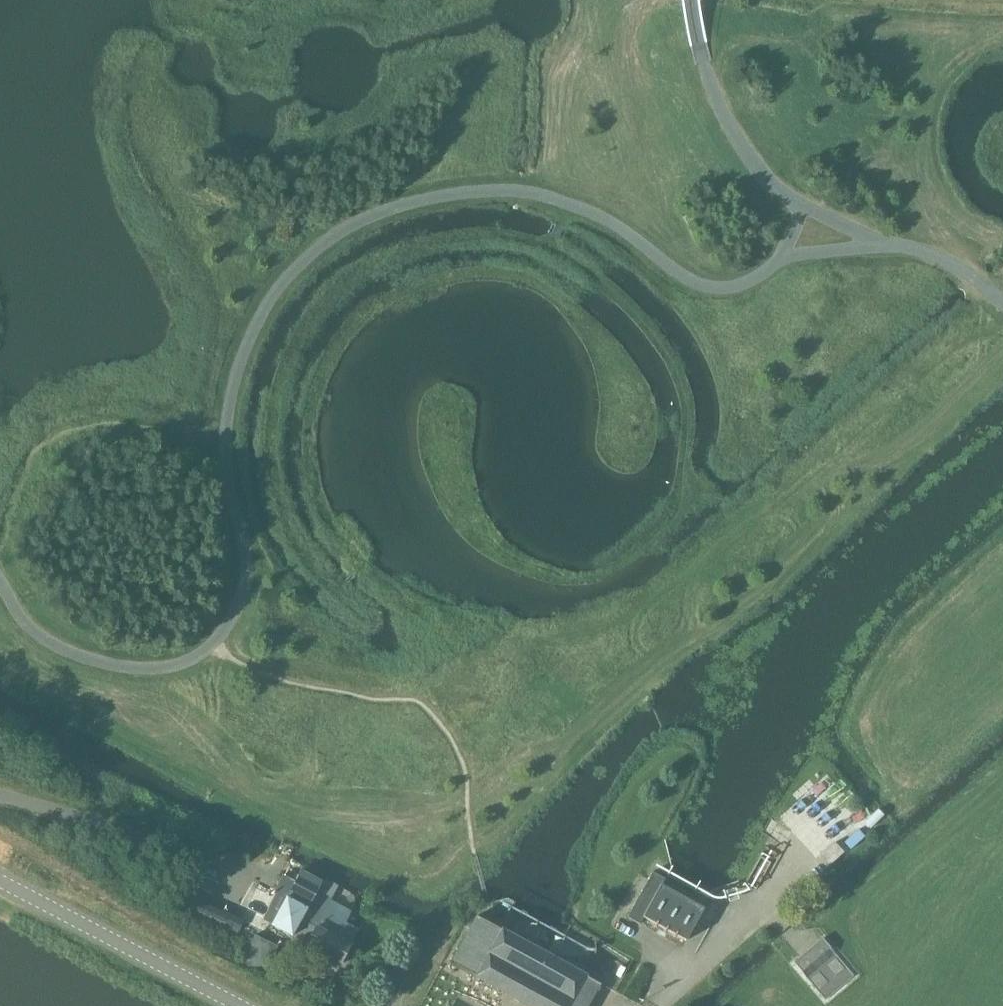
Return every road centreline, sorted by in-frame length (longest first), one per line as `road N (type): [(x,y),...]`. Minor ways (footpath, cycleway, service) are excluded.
road 1 (unclassified): [(241,1005),(0,881)]

